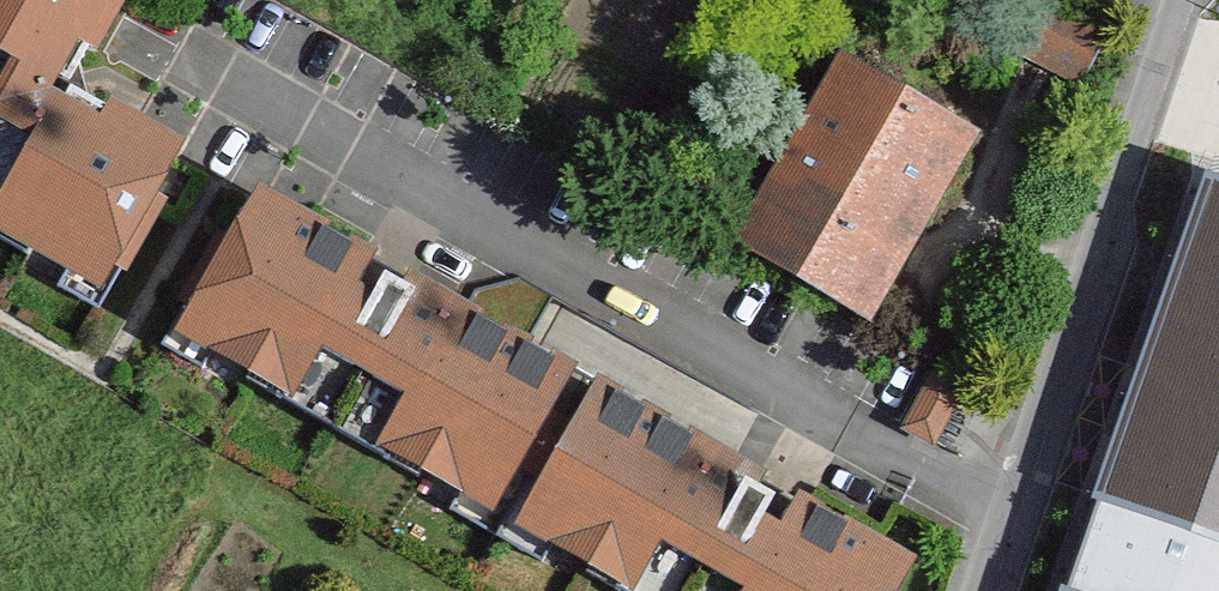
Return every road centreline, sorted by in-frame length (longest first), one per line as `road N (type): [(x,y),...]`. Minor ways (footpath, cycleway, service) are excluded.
road 1 (residential): [(993,590),(1199,0)]

